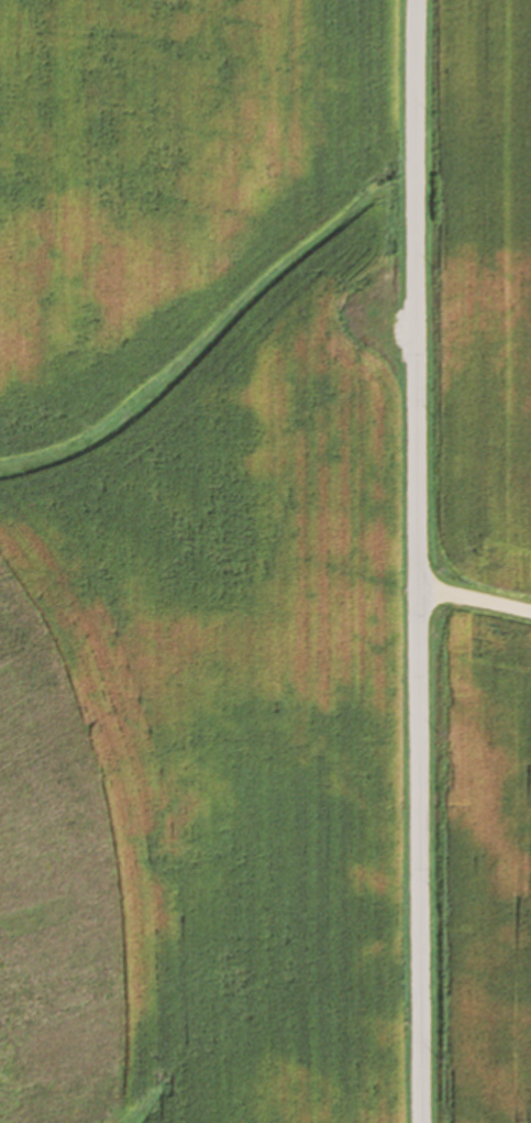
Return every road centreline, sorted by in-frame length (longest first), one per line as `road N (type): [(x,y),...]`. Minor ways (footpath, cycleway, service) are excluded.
road 1 (residential): [(402,1122),(396,663),(413,0)]
road 2 (residential): [(396,663),(530,674)]

